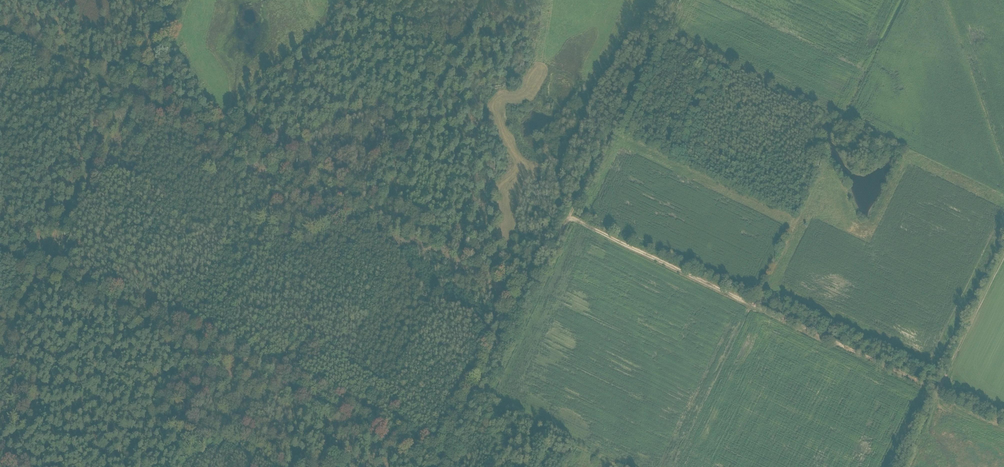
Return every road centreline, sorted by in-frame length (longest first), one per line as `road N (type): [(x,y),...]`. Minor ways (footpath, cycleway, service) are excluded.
road 1 (track): [(526,281),(0,33)]
road 2 (track): [(440,460),(0,251)]
road 3 (track): [(937,391),(569,215)]
road 4 (track): [(173,0),(0,353)]
road 5 (track): [(569,215),(526,281),(436,466)]
road 6 (track): [(676,0),(569,215)]
road 7 (track): [(380,212),(482,0)]
road 8 (track): [(1003,256),(937,391)]

